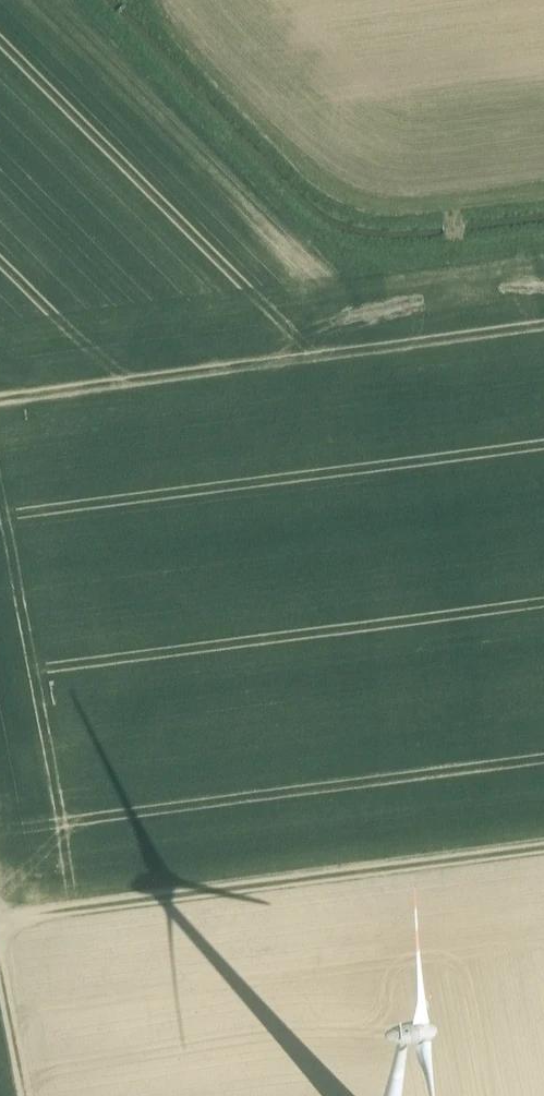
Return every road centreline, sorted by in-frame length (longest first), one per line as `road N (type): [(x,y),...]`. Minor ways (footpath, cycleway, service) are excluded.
road 1 (track): [(543,849),(20,915),(2,929)]
road 2 (track): [(2,929),(1,966),(29,1095)]

